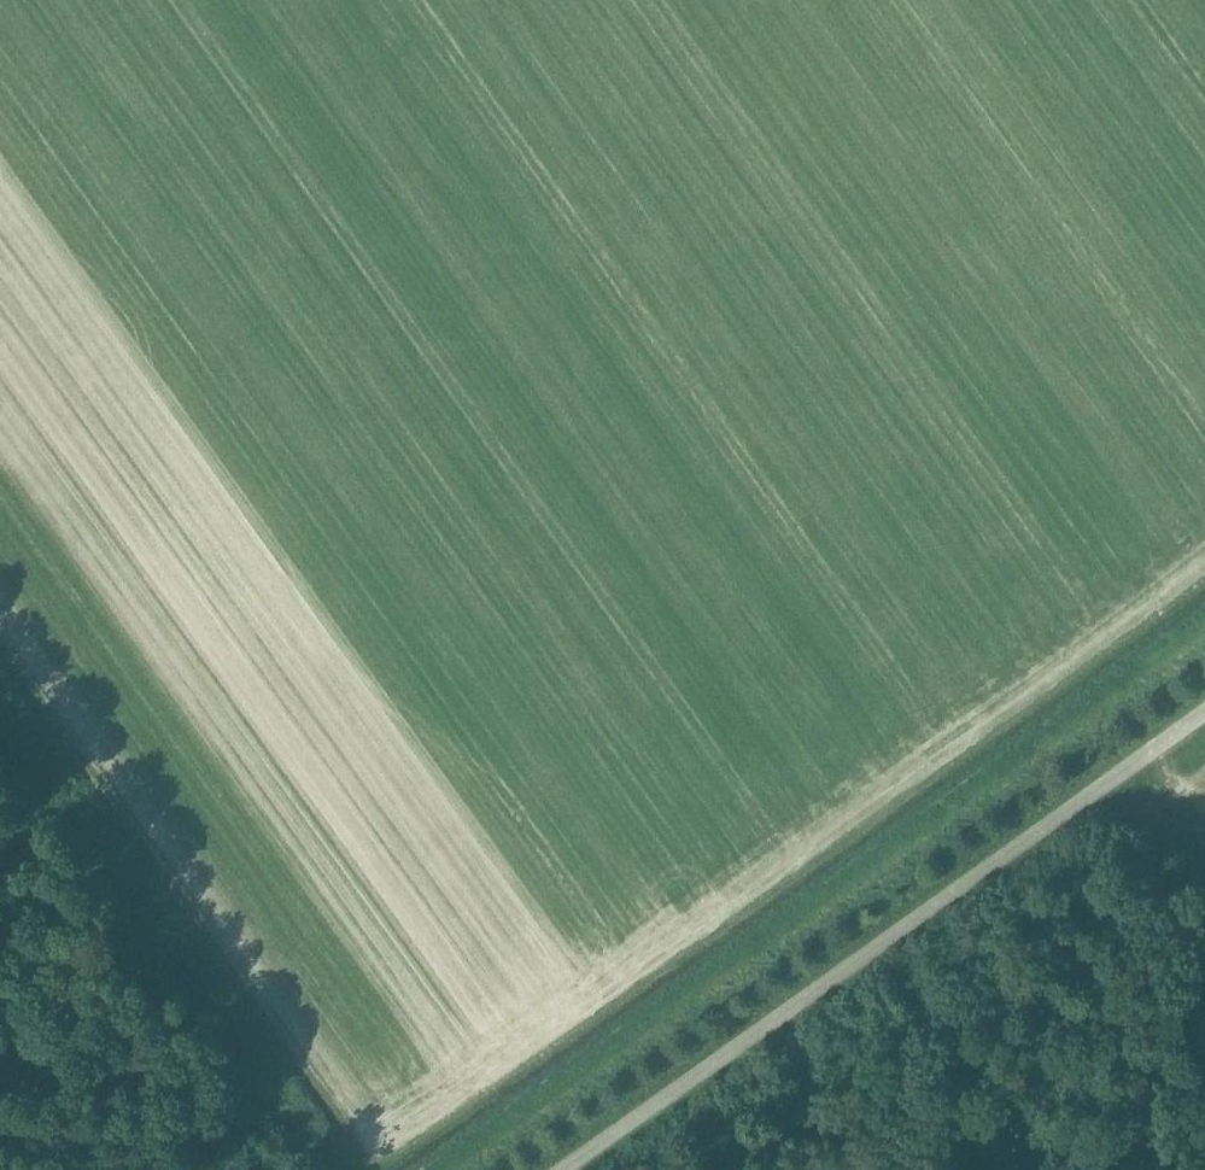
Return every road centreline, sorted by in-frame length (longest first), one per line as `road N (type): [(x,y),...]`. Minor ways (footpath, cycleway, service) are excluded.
road 1 (unclassified): [(564,1169),(1204,713)]
road 2 (track): [(768,1026),(850,1169)]

